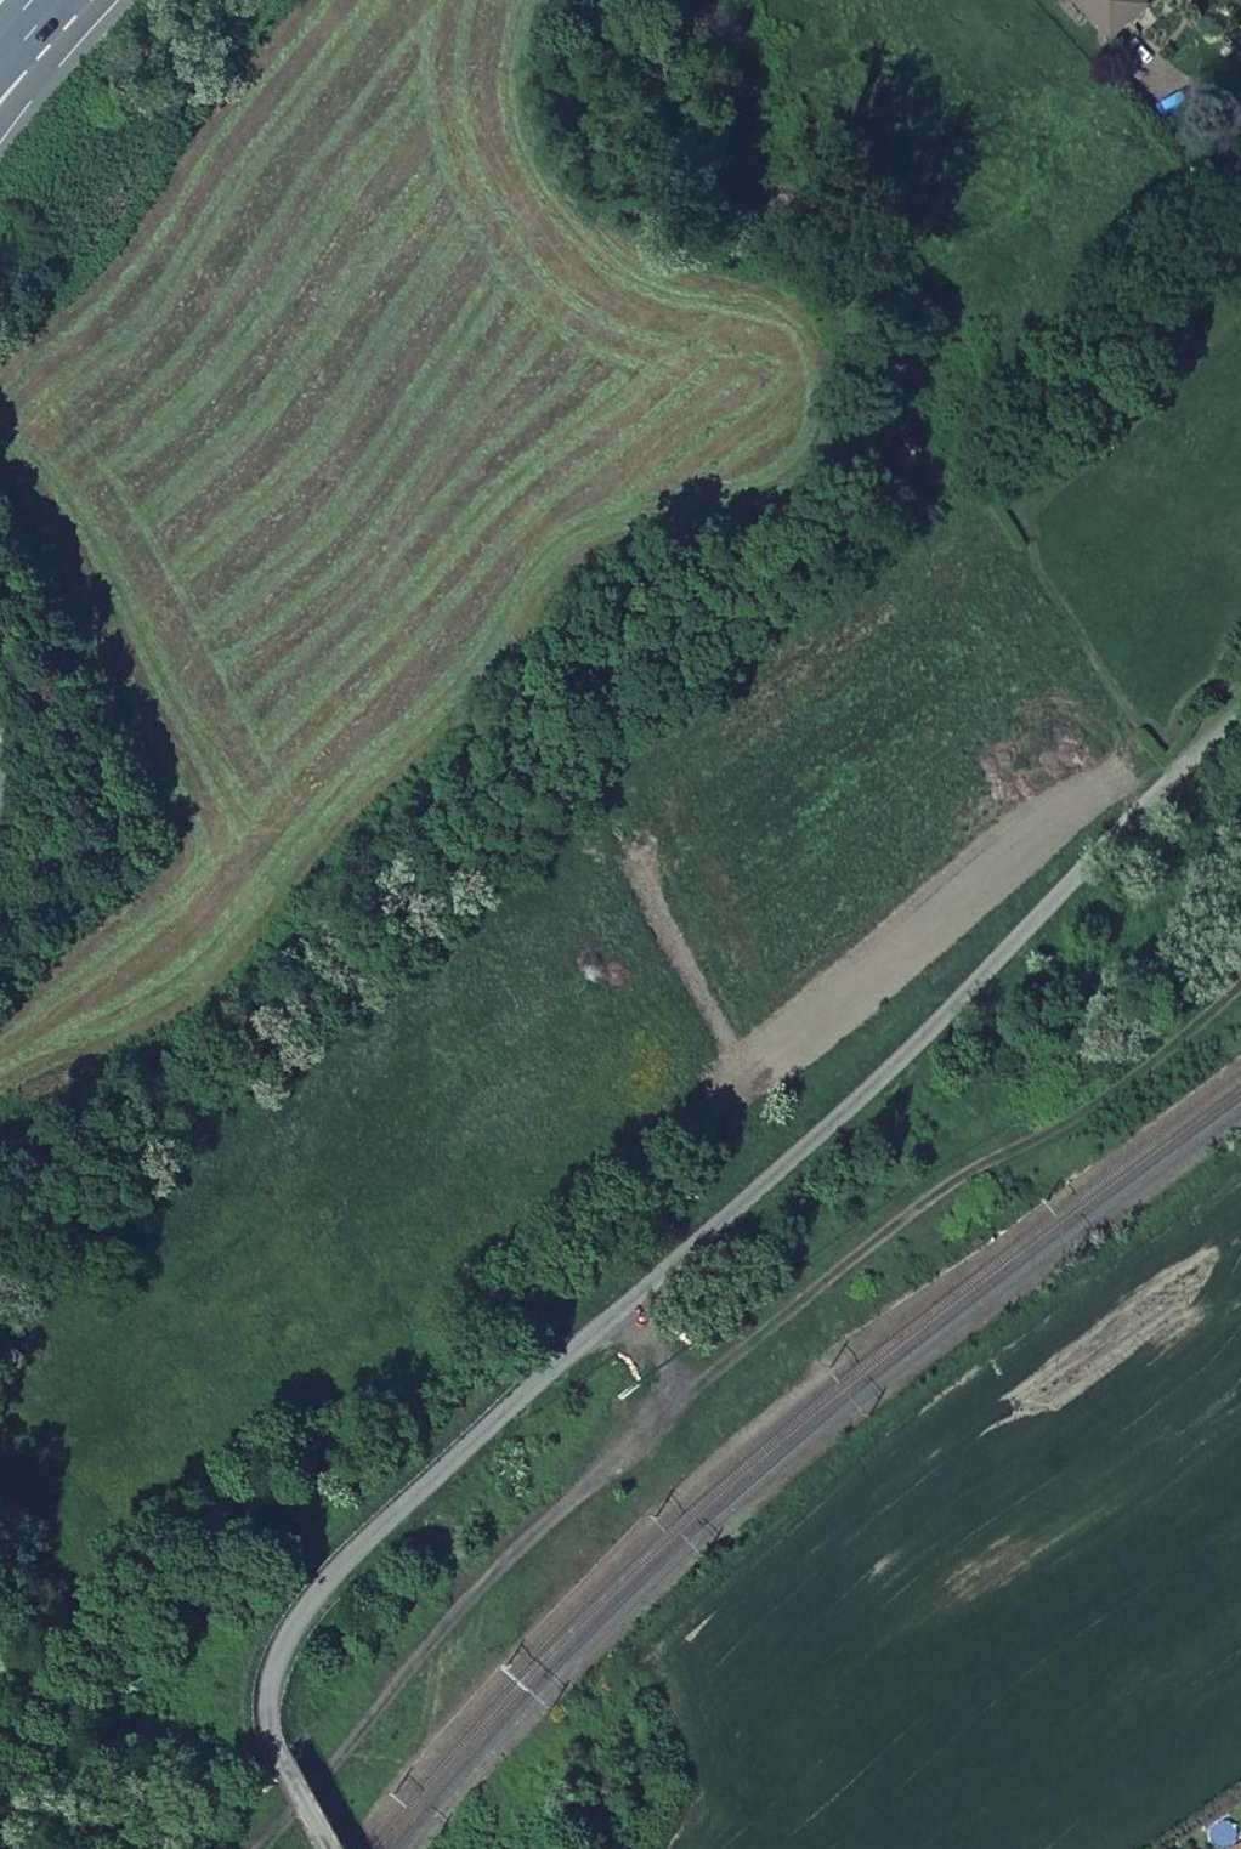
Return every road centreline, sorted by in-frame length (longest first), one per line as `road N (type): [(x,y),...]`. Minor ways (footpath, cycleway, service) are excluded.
road 1 (residential): [(336,1848),(281,1751),(273,1707),(281,1661),(315,1599),(453,1462),(863,1095),(1240,718)]

